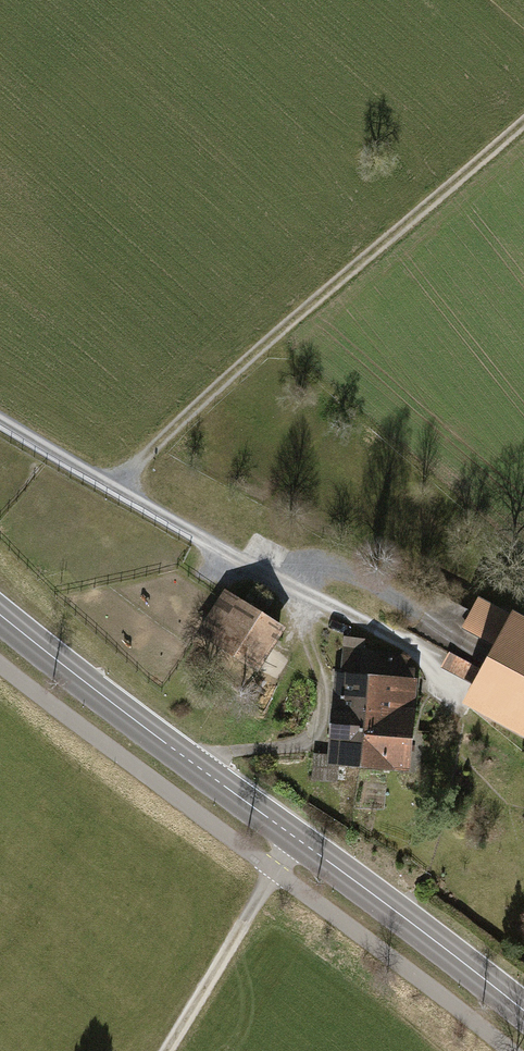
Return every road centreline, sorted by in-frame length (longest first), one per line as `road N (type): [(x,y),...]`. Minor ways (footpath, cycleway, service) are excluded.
road 1 (tertiary): [(523,1011),(0,616)]
road 2 (track): [(523,123),(109,486)]
road 3 (residential): [(434,657),(235,559),(0,421)]
road 4 (track): [(304,593),(320,675),(317,728),(300,744),(219,753),(202,767)]
road 5 (track): [(299,840),(166,1050)]

